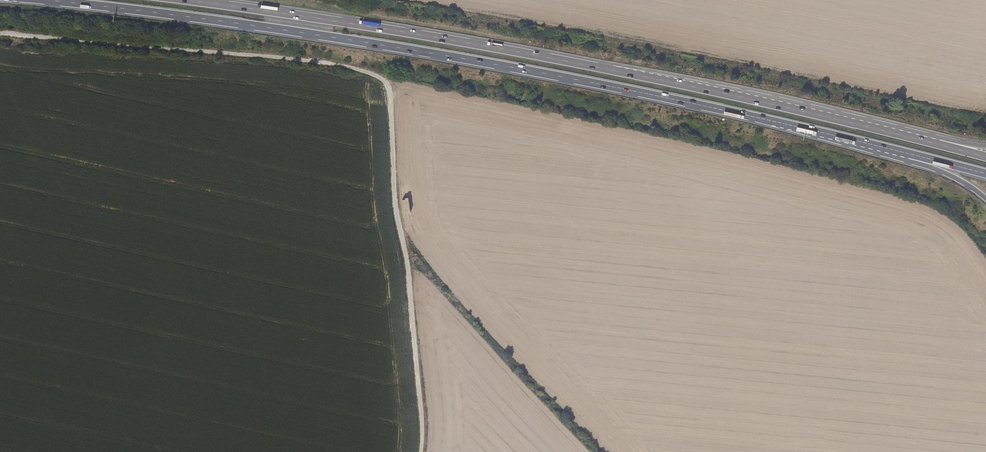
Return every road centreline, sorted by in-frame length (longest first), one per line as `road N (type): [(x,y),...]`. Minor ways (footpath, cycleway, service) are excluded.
road 1 (trunk): [(46,0),(496,65),(905,154)]
road 2 (trunk): [(934,144),(503,48),(180,0)]

